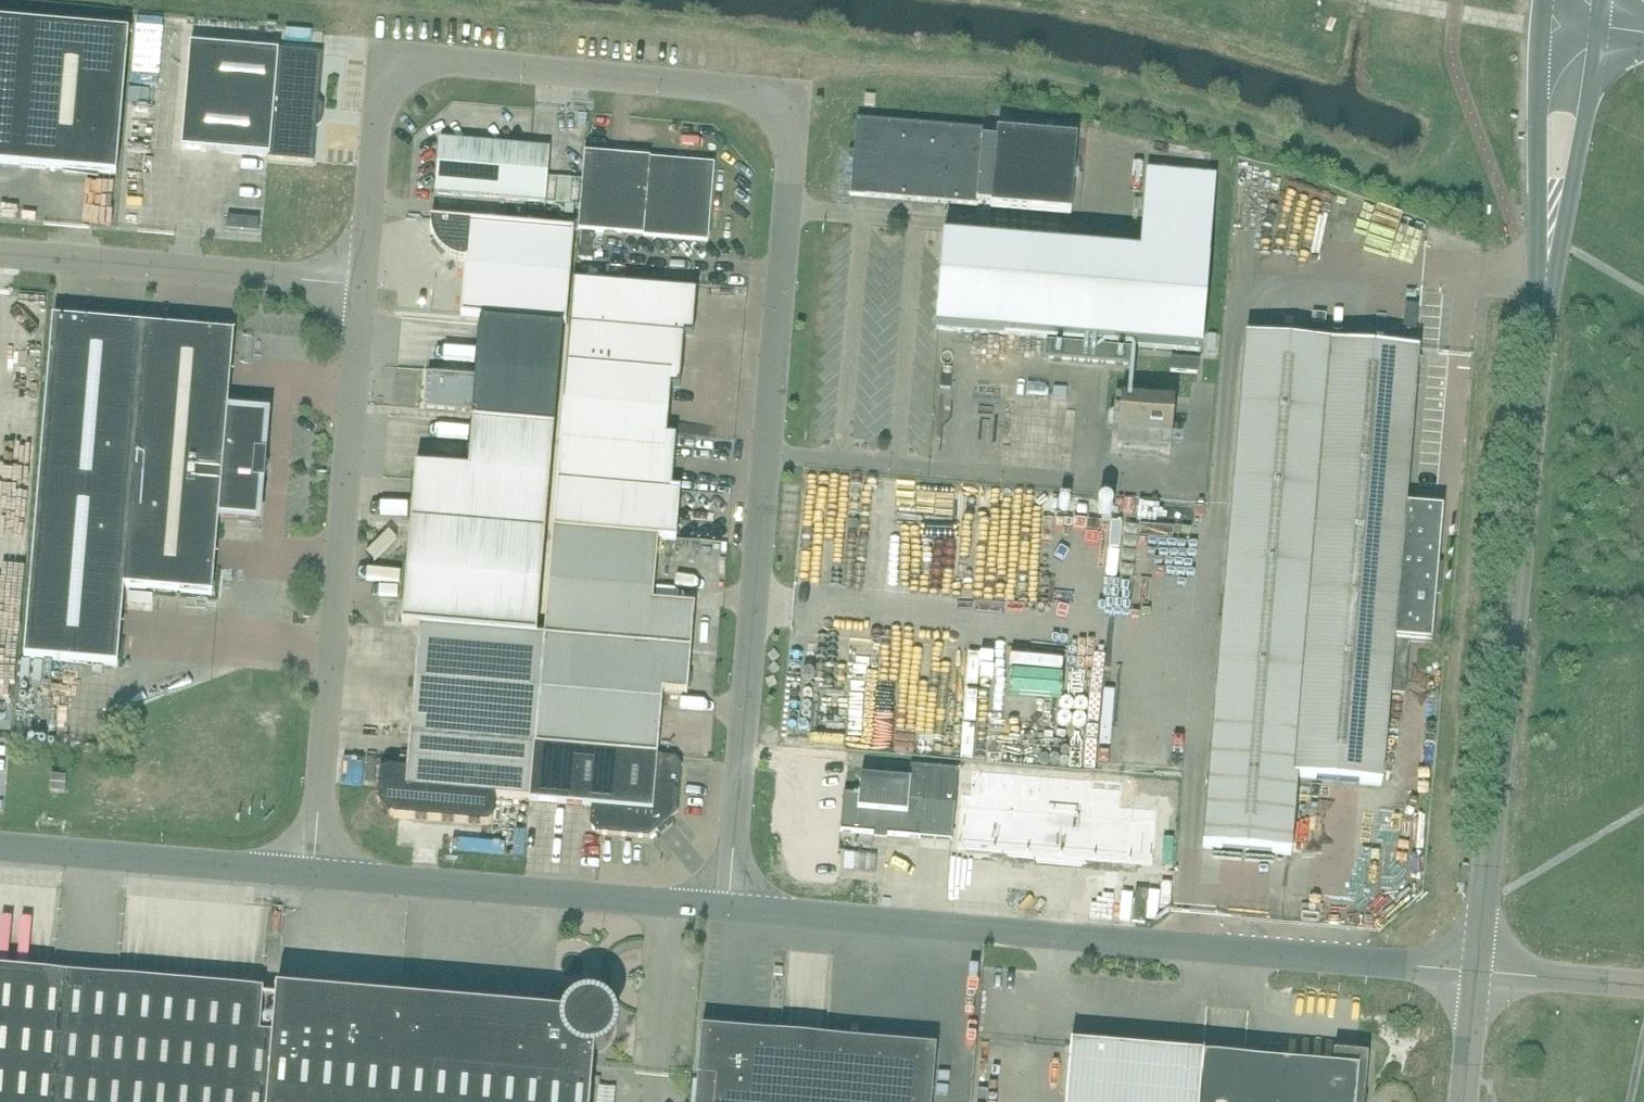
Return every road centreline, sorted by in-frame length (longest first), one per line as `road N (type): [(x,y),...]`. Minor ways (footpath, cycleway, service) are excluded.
road 1 (unclassified): [(730,908),(791,99),(380,61)]
road 2 (unclassified): [(1478,971),(730,908)]
road 3 (unclassified): [(1545,300),(1478,971)]
road 4 (unclassified): [(318,874),(360,289)]
road 5 (unclassified): [(730,908),(318,874)]
road 6 (unclassified): [(360,289),(0,257)]
road 7 (unclassified): [(318,874),(0,848)]
road 8 (unclassified): [(1545,300),(1573,22)]
road 9 (unclassified): [(360,289),(380,61)]
road 10 (unclassified): [(1643,986),(1478,971)]
road 11 (unclassified): [(1478,971),(1465,1101)]

